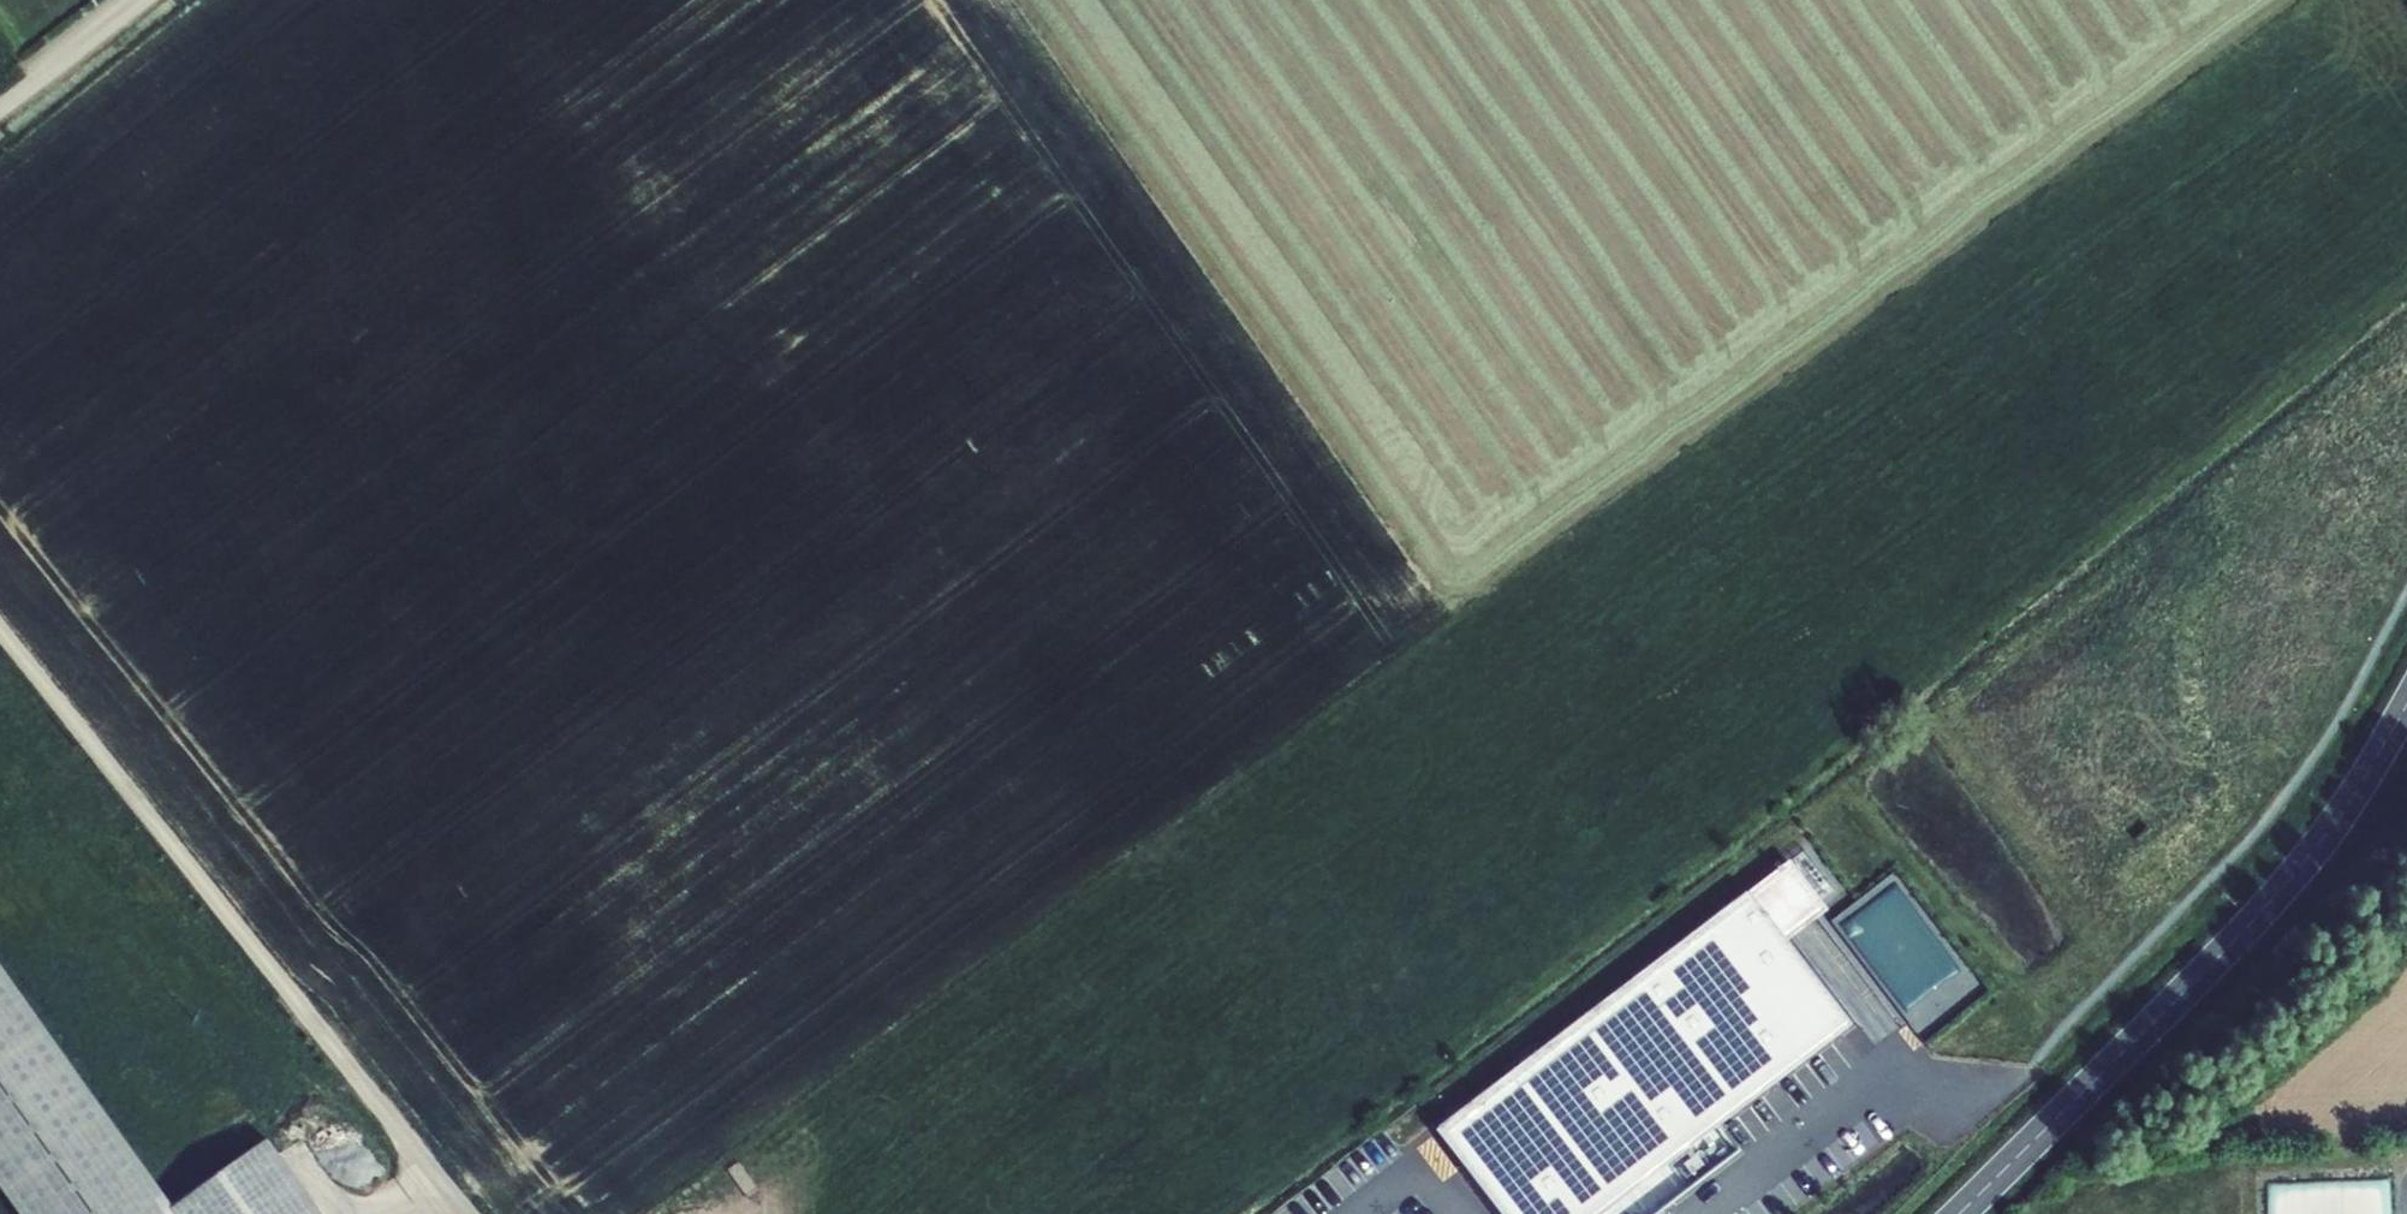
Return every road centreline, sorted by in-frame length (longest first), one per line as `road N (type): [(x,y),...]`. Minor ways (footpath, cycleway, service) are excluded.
road 1 (unclassified): [(0,629),(472,1213)]
road 2 (tertiary): [(2406,702),(2307,861),(1958,1213)]
road 3 (unclassified): [(145,0),(0,110)]

